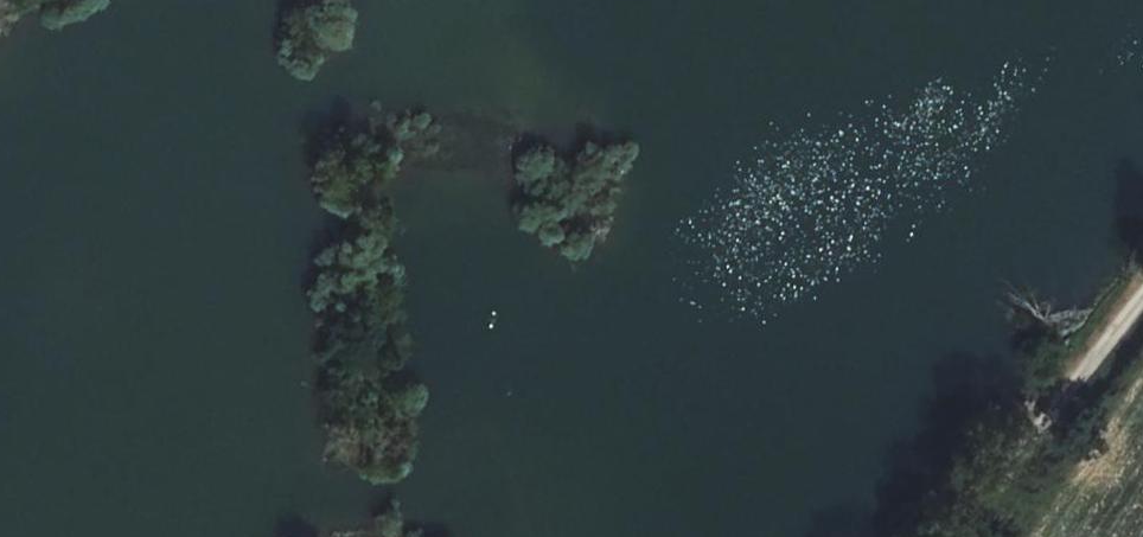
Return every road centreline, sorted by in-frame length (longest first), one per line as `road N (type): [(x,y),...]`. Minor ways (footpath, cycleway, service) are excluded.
road 1 (track): [(967,536),(1142,298)]

